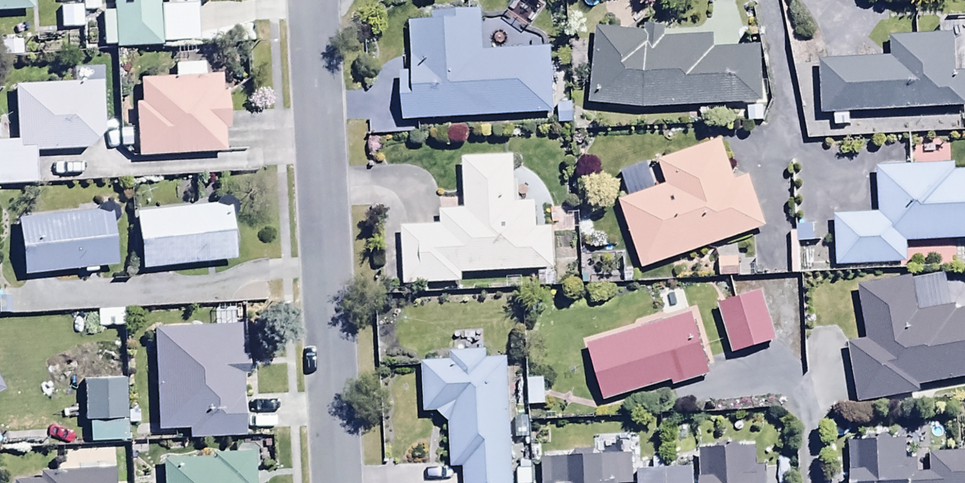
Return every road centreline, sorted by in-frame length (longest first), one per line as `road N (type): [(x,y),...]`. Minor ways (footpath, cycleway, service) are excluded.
road 1 (residential): [(315,0),(338,482)]

